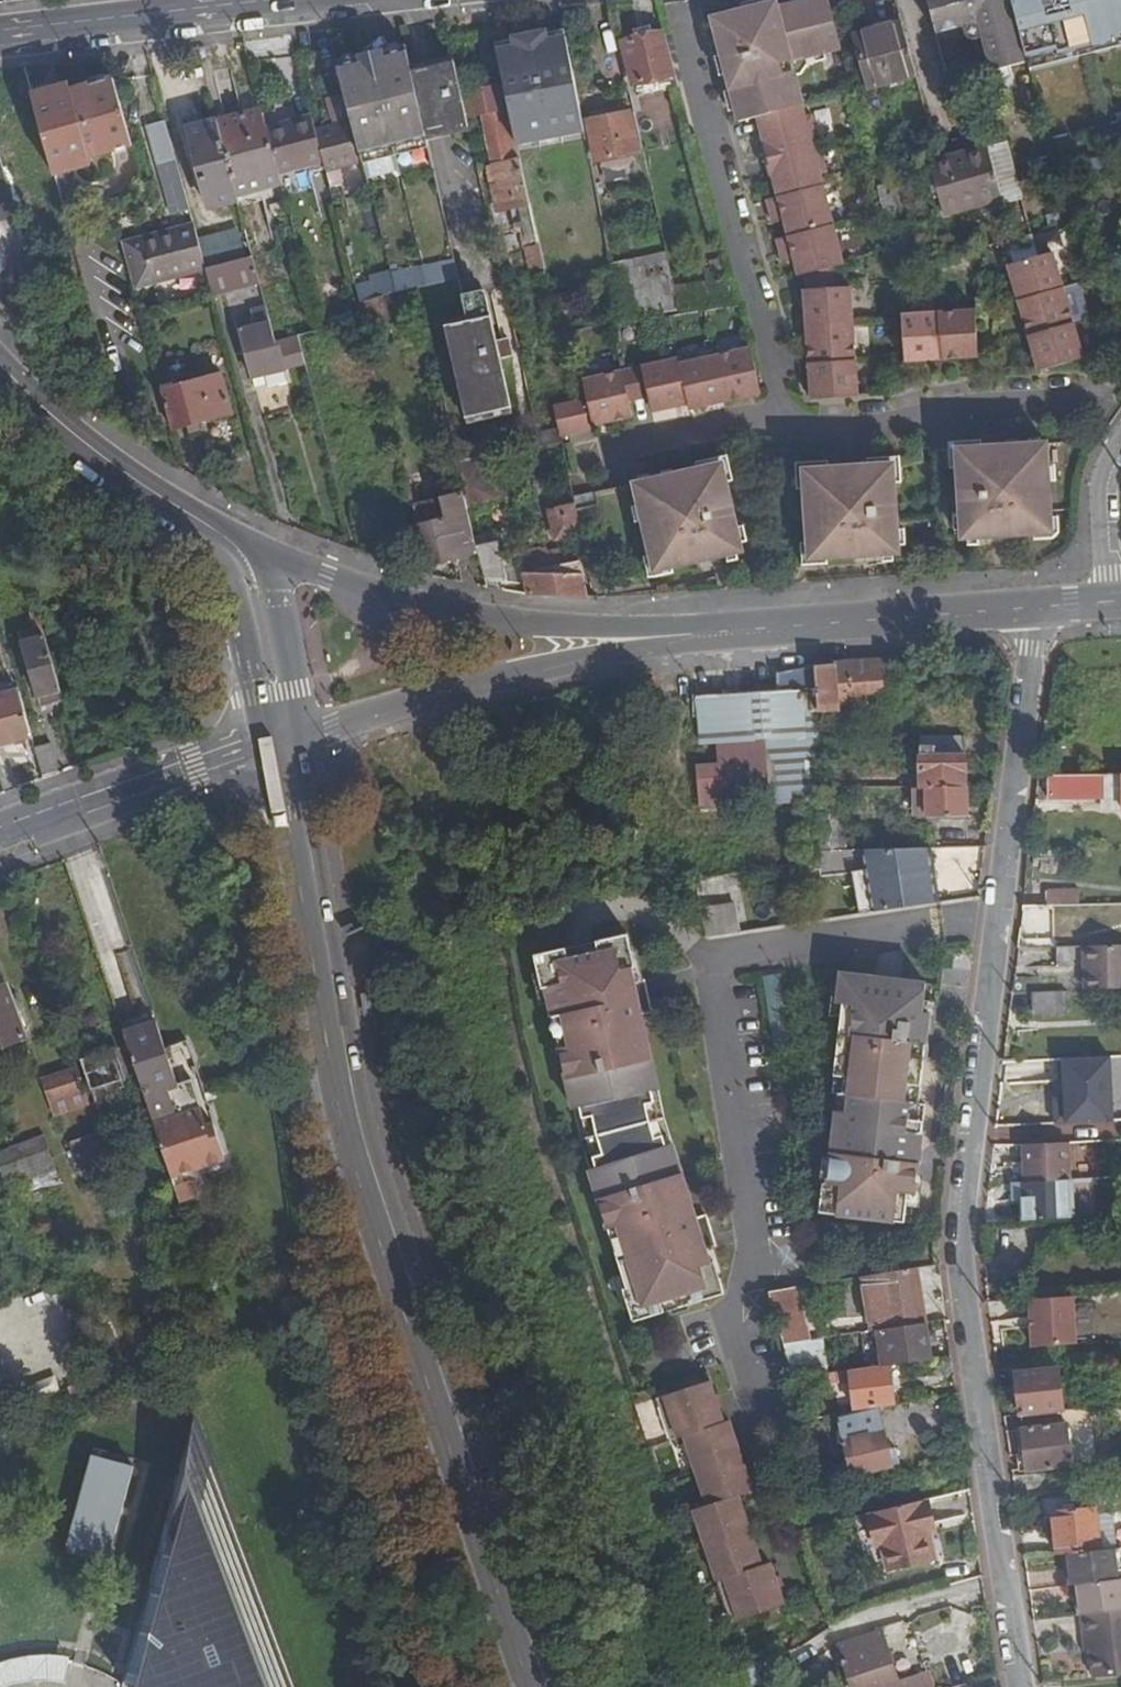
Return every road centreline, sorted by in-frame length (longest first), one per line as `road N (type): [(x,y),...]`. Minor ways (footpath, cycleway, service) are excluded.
road 1 (secondary): [(284,741),(362,1152),(541,1686)]
road 2 (residential): [(777,1489),(683,983),(899,919),(996,921)]
road 3 (residential): [(1025,1686),(962,1267),(960,1214),(996,921)]
road 4 (residential): [(773,419),(670,0)]
road 5 (primary): [(269,558),(416,608),(648,637)]
road 6 (primary): [(648,637),(1036,609)]
road 7 (primary): [(284,741),(648,637)]
road 8 (residential): [(773,419),(869,426),(944,408),(1052,397),(1081,401),(1120,432)]
road 9 (residential): [(996,921),(1036,609)]
road 10 (primary): [(303,0),(0,38)]
road 11 (secondary): [(0,841),(284,741)]
road 12 (primary): [(0,369),(81,443),(218,530)]
road 13 (secondary): [(218,530),(257,696),(284,741)]
road 14 (residential): [(579,453),(735,418),(773,419)]
road 15 (secondary): [(284,741),(297,688),(269,558)]
road 16 (residential): [(1120,443),(1104,491),(1112,601)]

